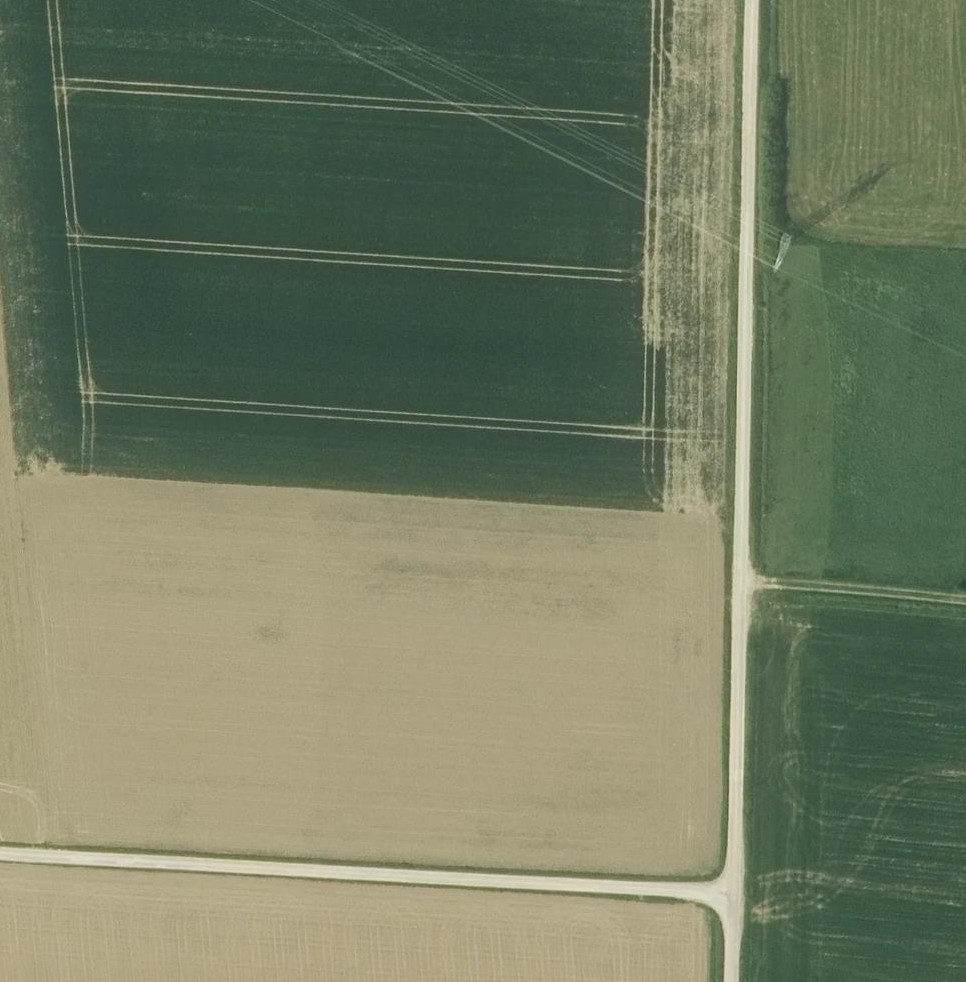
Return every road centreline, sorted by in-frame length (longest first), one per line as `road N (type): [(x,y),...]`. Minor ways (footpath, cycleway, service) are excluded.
road 1 (unclassified): [(730,891),(746,575),(754,0)]
road 2 (unclassified): [(0,847),(730,891)]
road 3 (track): [(746,575),(965,595)]

